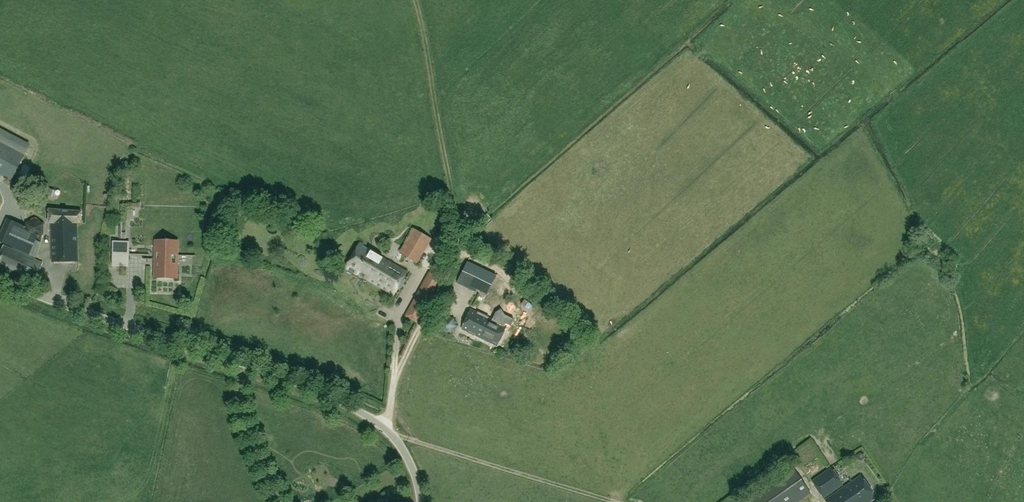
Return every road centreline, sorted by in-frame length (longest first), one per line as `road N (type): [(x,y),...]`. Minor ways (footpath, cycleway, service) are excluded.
road 1 (unclassified): [(0,277),(332,396),(396,438)]
road 2 (track): [(415,0),(458,221),(452,267),(422,323)]

